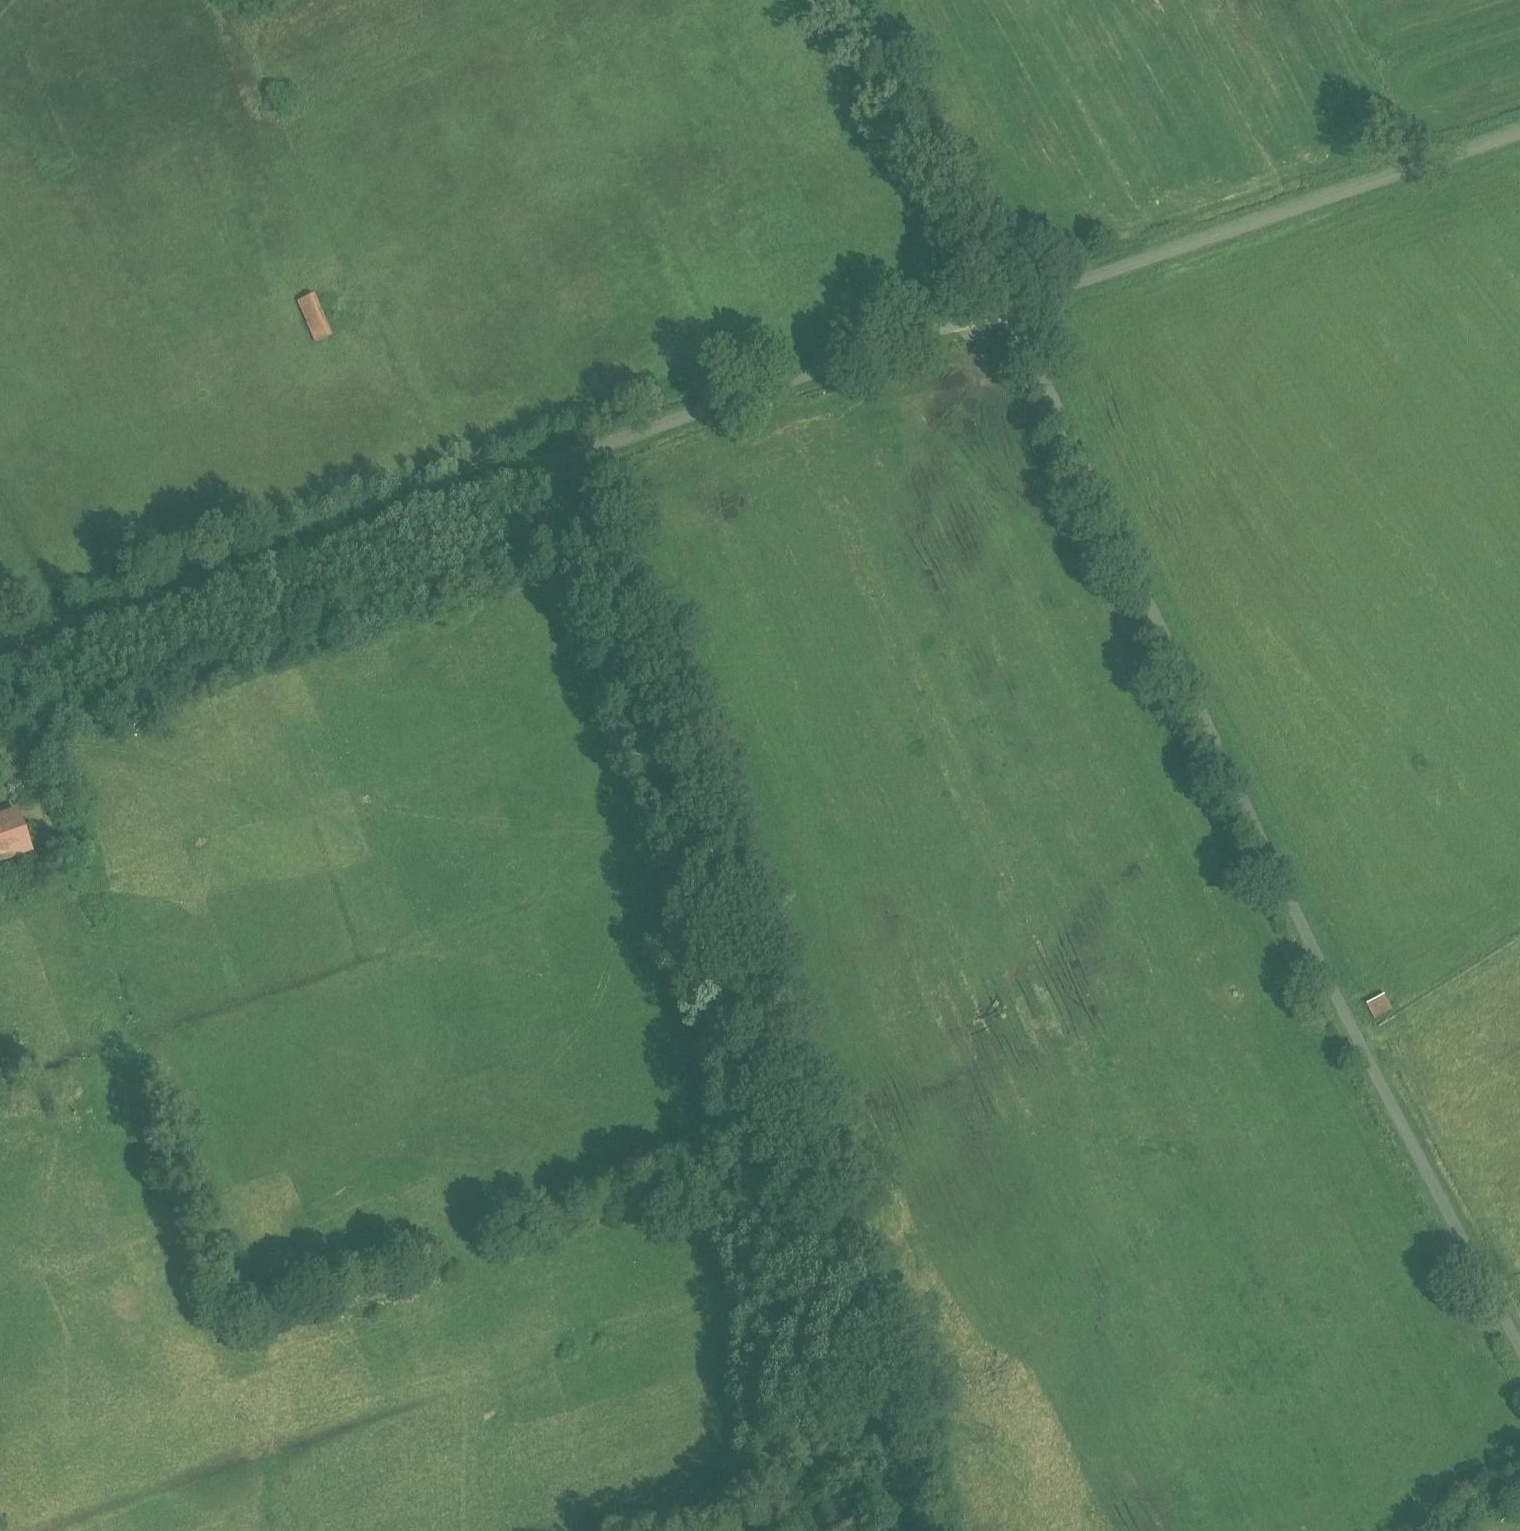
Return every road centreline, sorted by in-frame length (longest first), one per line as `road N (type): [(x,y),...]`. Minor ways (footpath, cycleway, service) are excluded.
road 1 (unclassified): [(1011,313),(1362,1052),(1519,1350)]
road 2 (unclassified): [(1011,313),(0,654)]
road 3 (unclassified): [(1519,136),(1011,313)]

